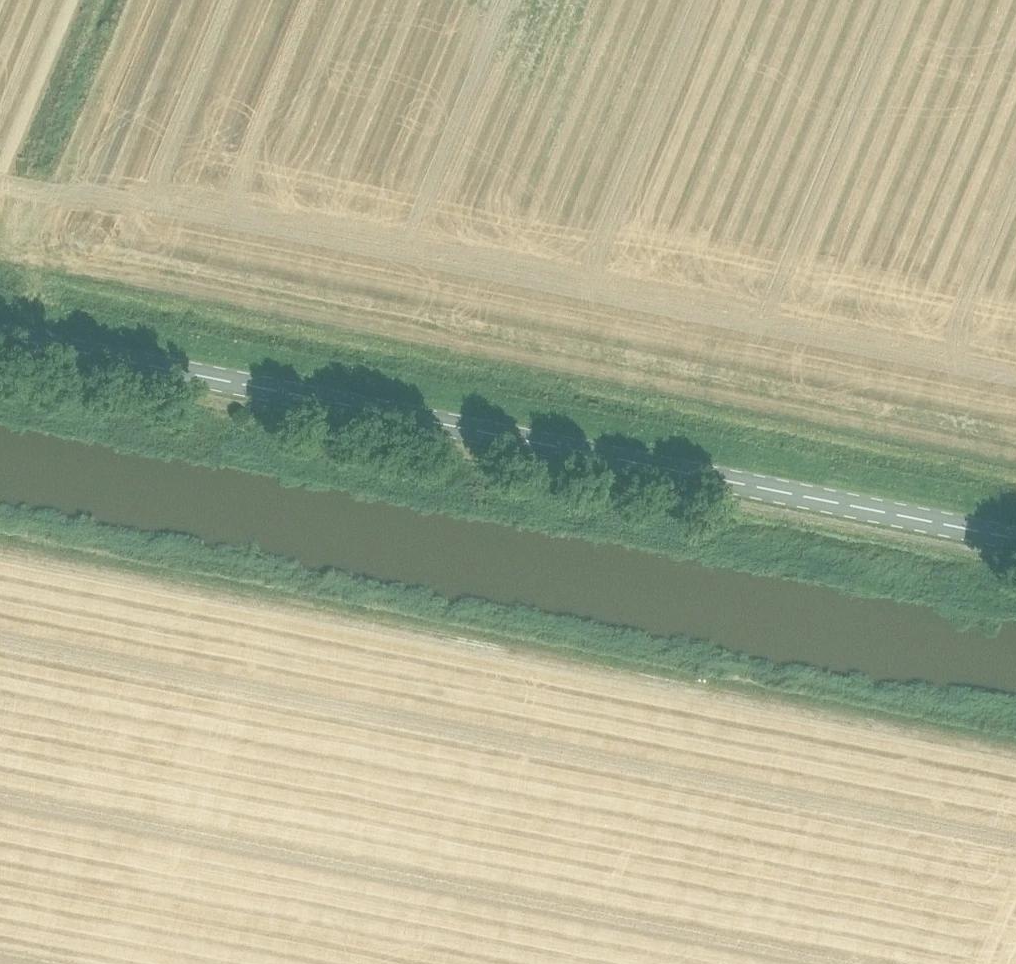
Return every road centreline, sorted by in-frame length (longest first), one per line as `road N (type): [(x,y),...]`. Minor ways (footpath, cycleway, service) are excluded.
road 1 (tertiary): [(1015,541),(0,338)]

